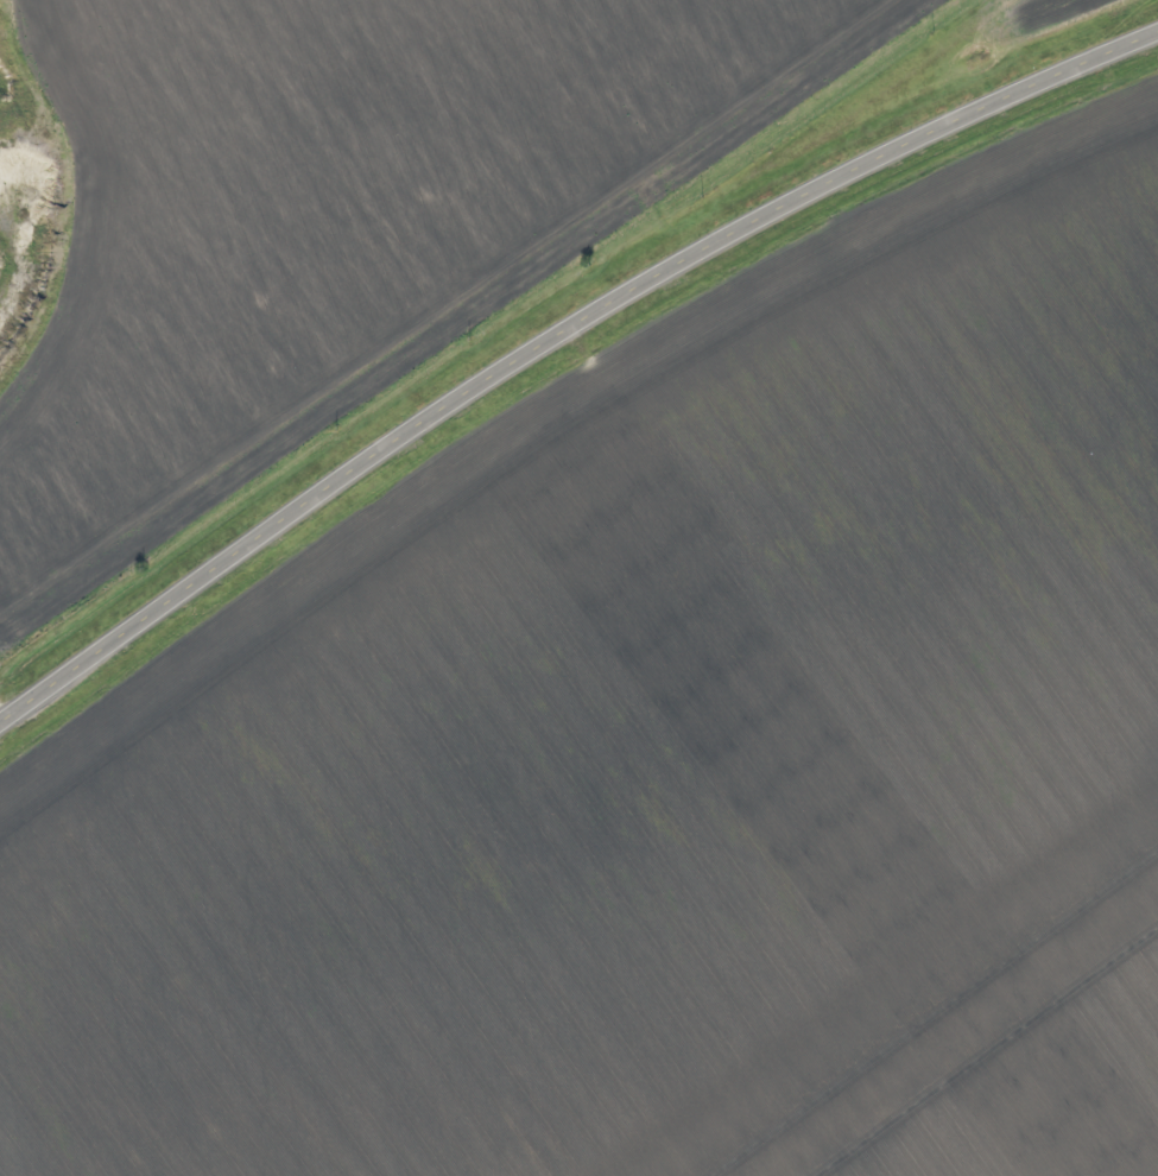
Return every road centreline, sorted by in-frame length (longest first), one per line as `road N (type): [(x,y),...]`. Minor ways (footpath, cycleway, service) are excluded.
road 1 (tertiary): [(0,723),(342,478),(647,291),(1018,91),(1157,35)]

